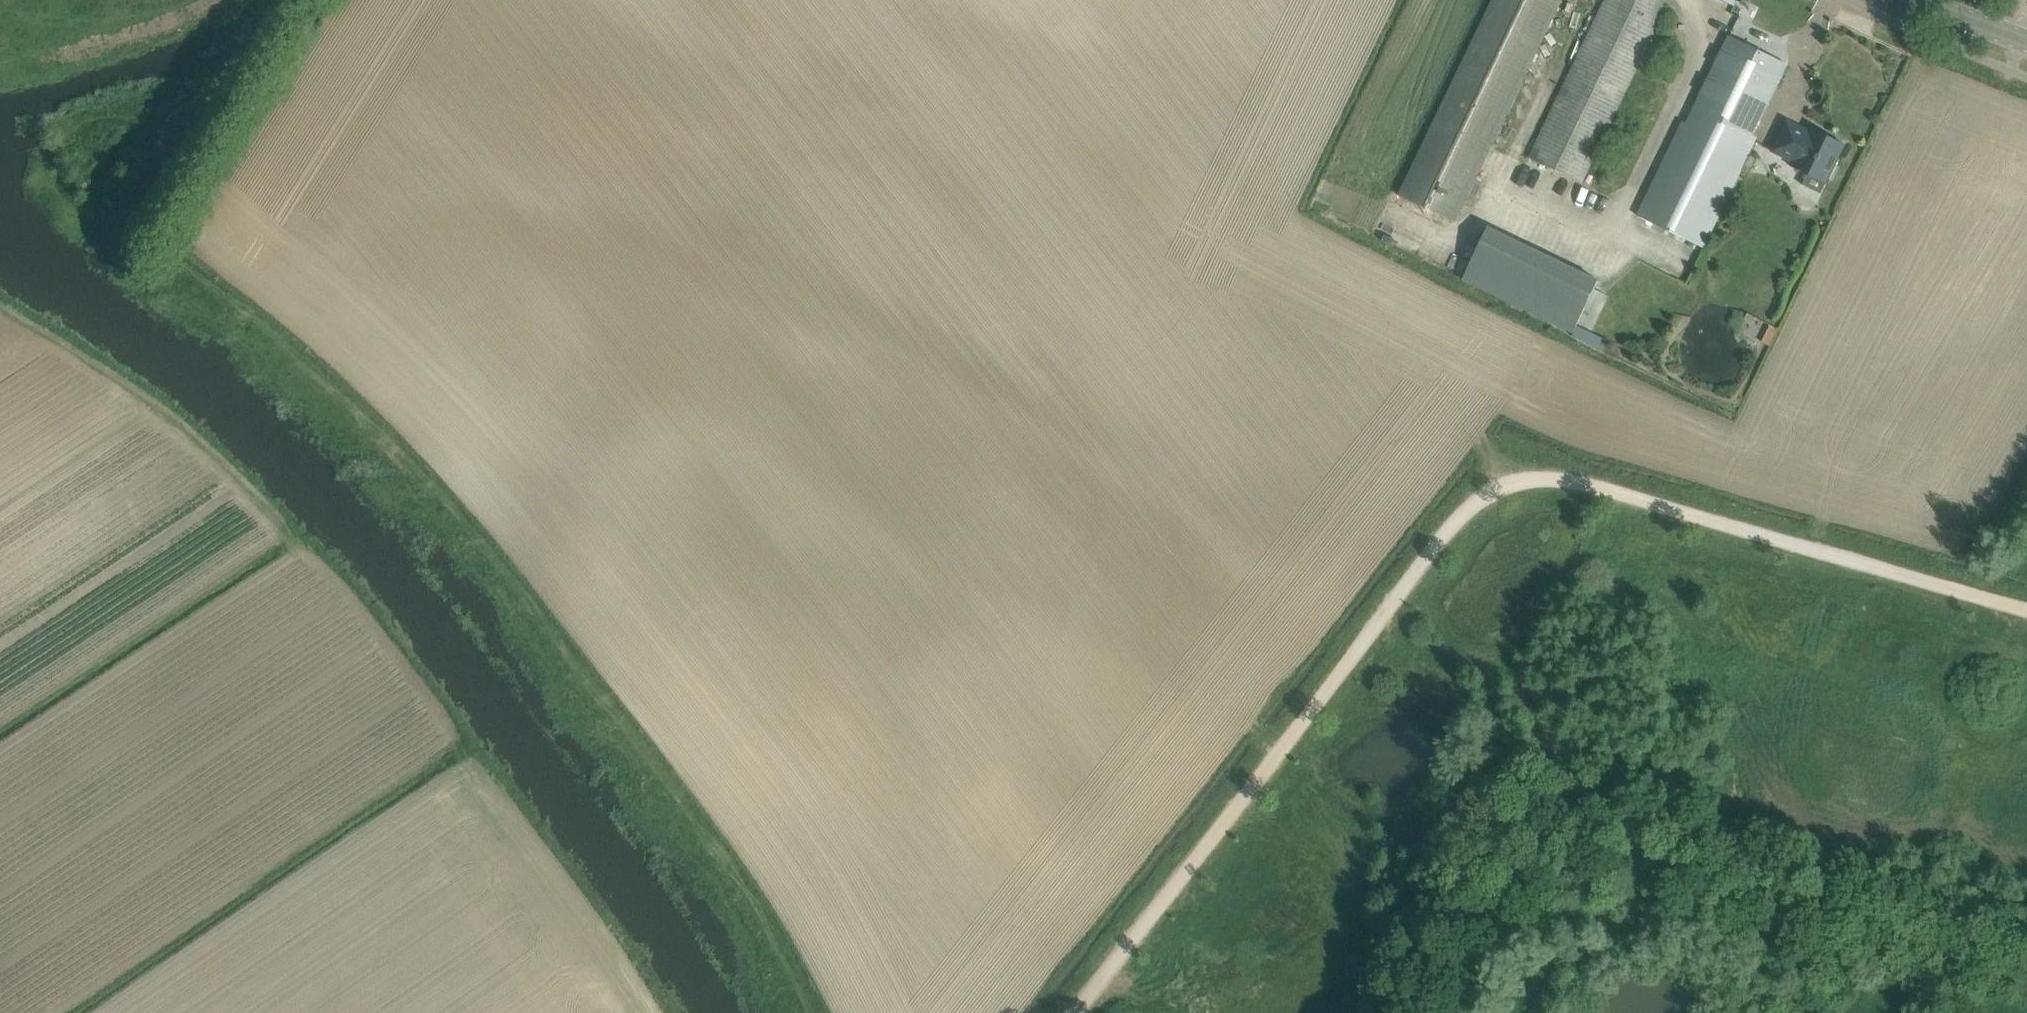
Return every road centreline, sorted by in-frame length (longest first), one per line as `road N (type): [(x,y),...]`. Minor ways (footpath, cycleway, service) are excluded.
road 1 (track): [(2026,616),(1562,483),(1521,488),(1481,511),(1423,580),(1080,1012)]

